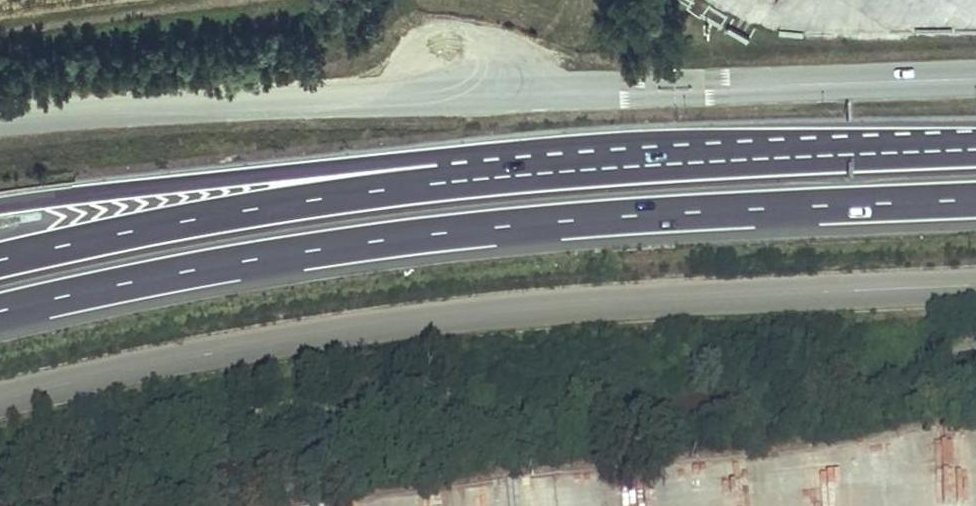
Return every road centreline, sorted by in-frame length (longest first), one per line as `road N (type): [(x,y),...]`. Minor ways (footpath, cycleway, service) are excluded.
road 1 (unclassified): [(975,287),(454,315),(274,342),(0,399)]
road 2 (trunk): [(0,310),(441,230),(975,200)]
road 3 (unclassified): [(0,118),(975,79)]
road 4 (trunk): [(975,150),(435,181)]
road 5 (trunk): [(435,181),(0,259)]
road 6 (trunk): [(435,181),(373,166),(0,205)]

